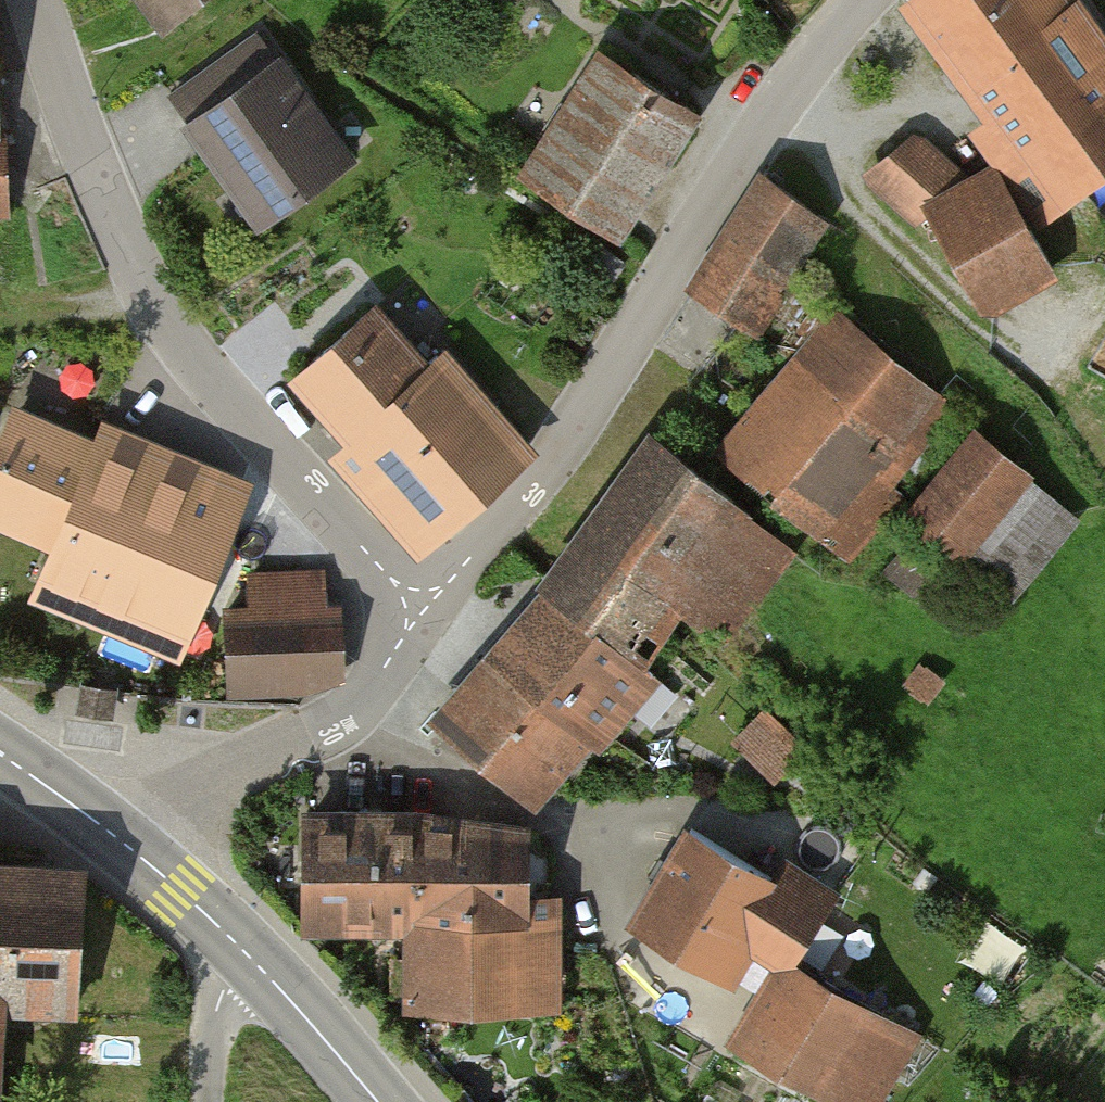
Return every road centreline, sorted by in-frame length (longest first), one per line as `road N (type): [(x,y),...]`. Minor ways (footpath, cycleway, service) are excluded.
road 1 (residential): [(31,0),(105,207),(158,313),(341,531),(419,642)]
road 2 (residential): [(839,21),(419,642)]
road 3 (residential): [(419,642),(349,728),(113,837)]
road 4 (primary): [(243,949),(379,1101)]
road 5 (primary): [(113,837),(243,949)]
road 6 (unclassified): [(212,1101),(224,979),(243,949)]
road 7 (primary): [(0,755),(113,837)]

